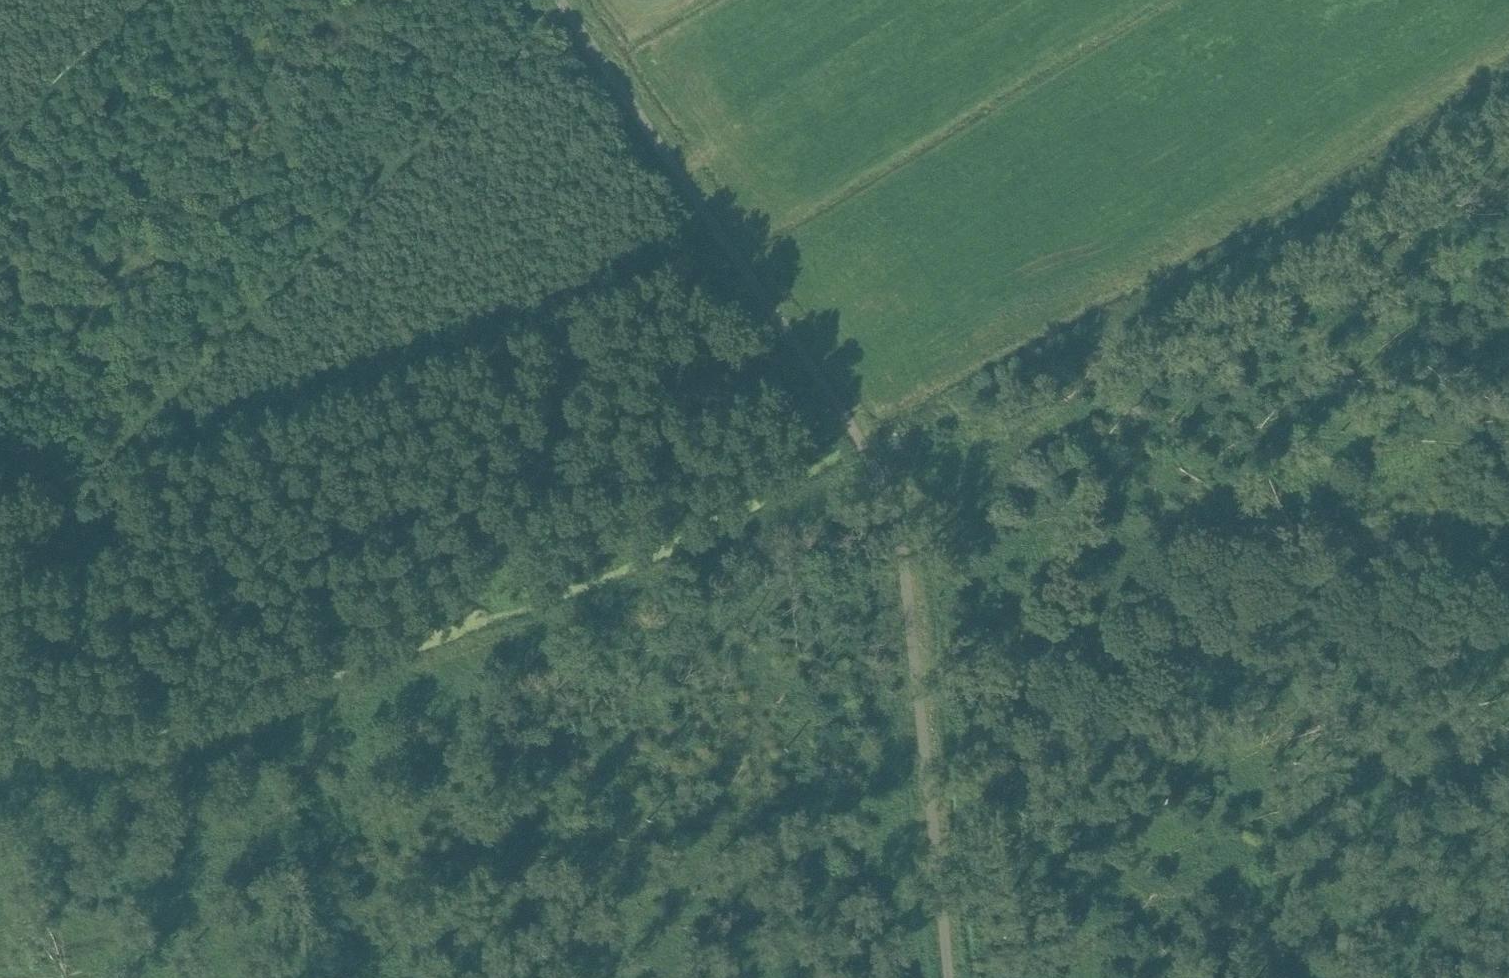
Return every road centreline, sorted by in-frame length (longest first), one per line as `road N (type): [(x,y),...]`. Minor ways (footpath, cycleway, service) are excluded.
road 1 (unclassified): [(947,977),(905,569),(883,486),(835,403),(560,0)]

